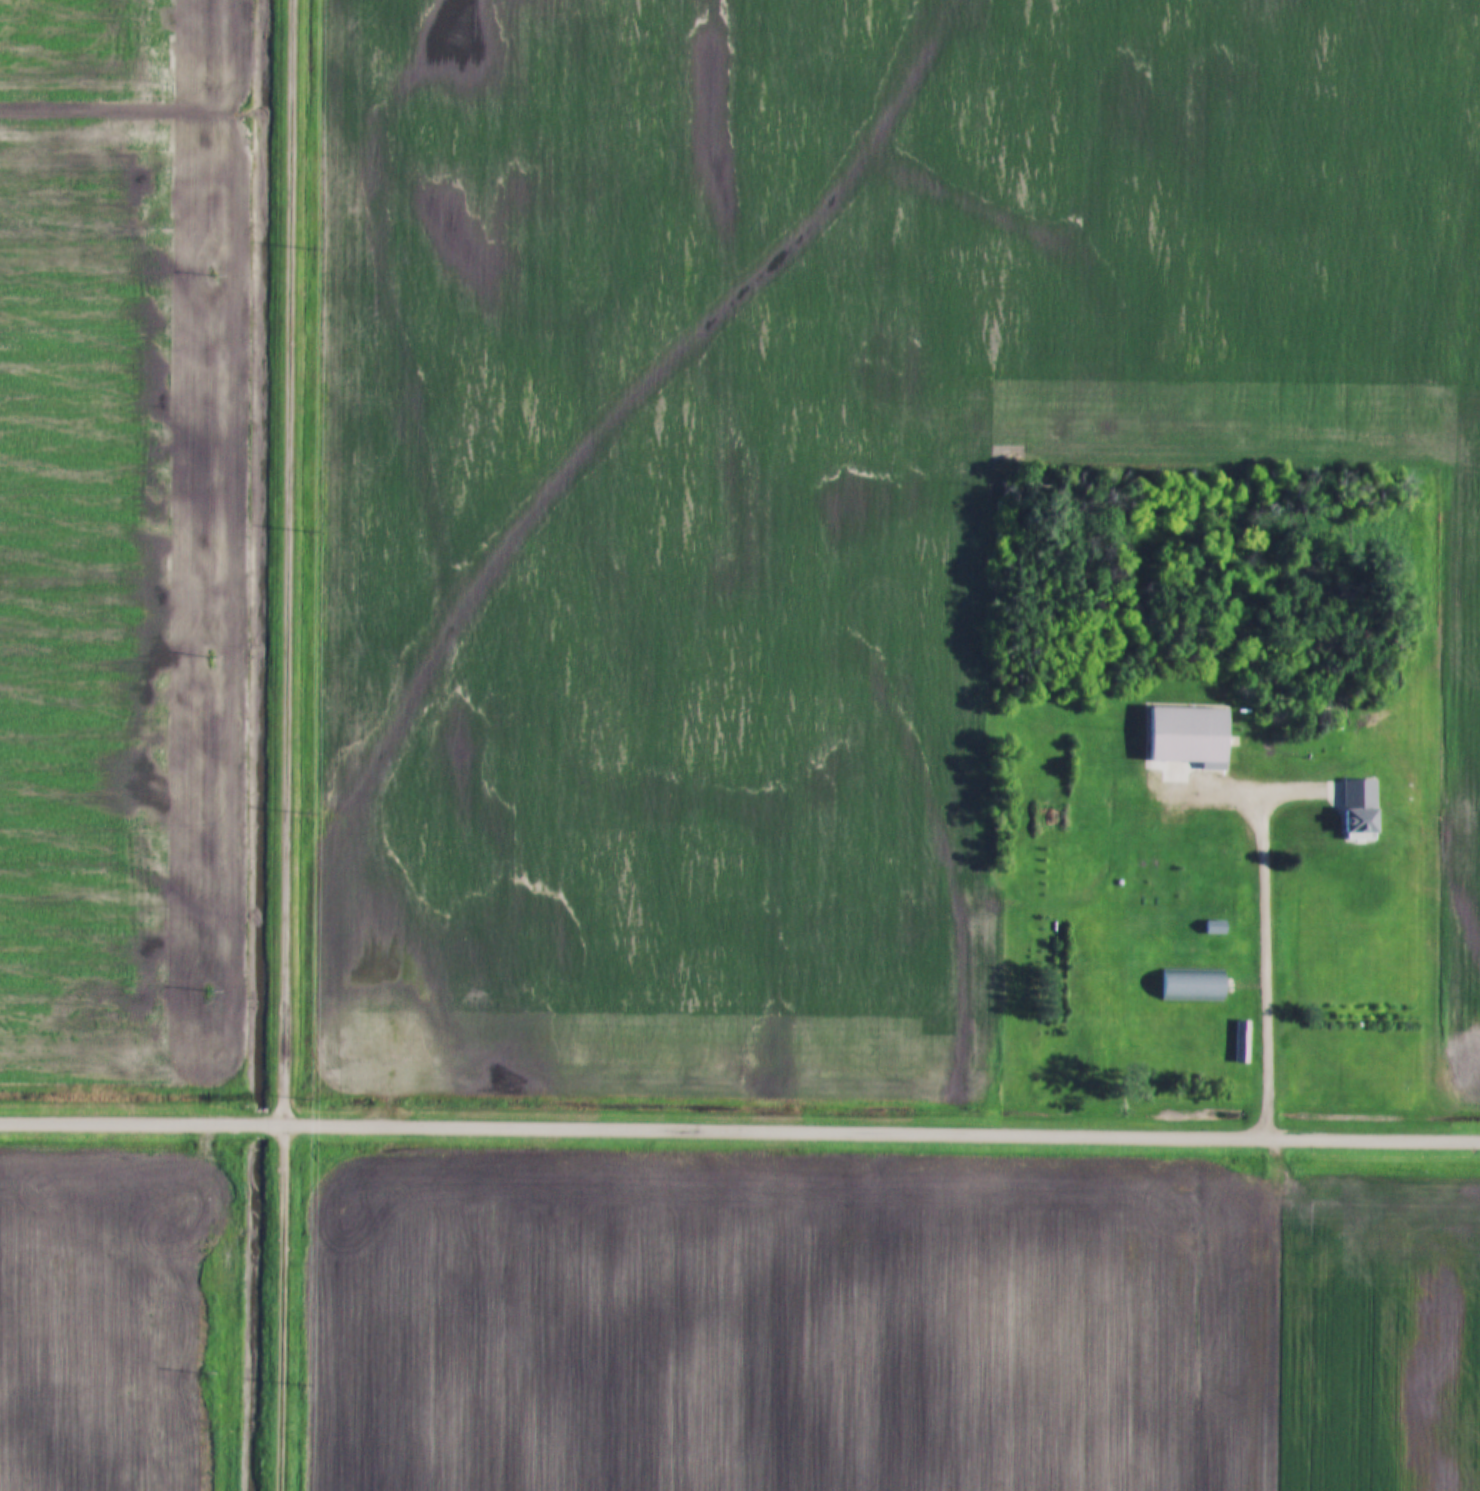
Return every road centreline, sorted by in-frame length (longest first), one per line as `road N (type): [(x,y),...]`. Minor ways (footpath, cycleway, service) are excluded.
road 1 (residential): [(272,1490),(285,0)]
road 2 (residential): [(1479,1143),(0,1126)]

